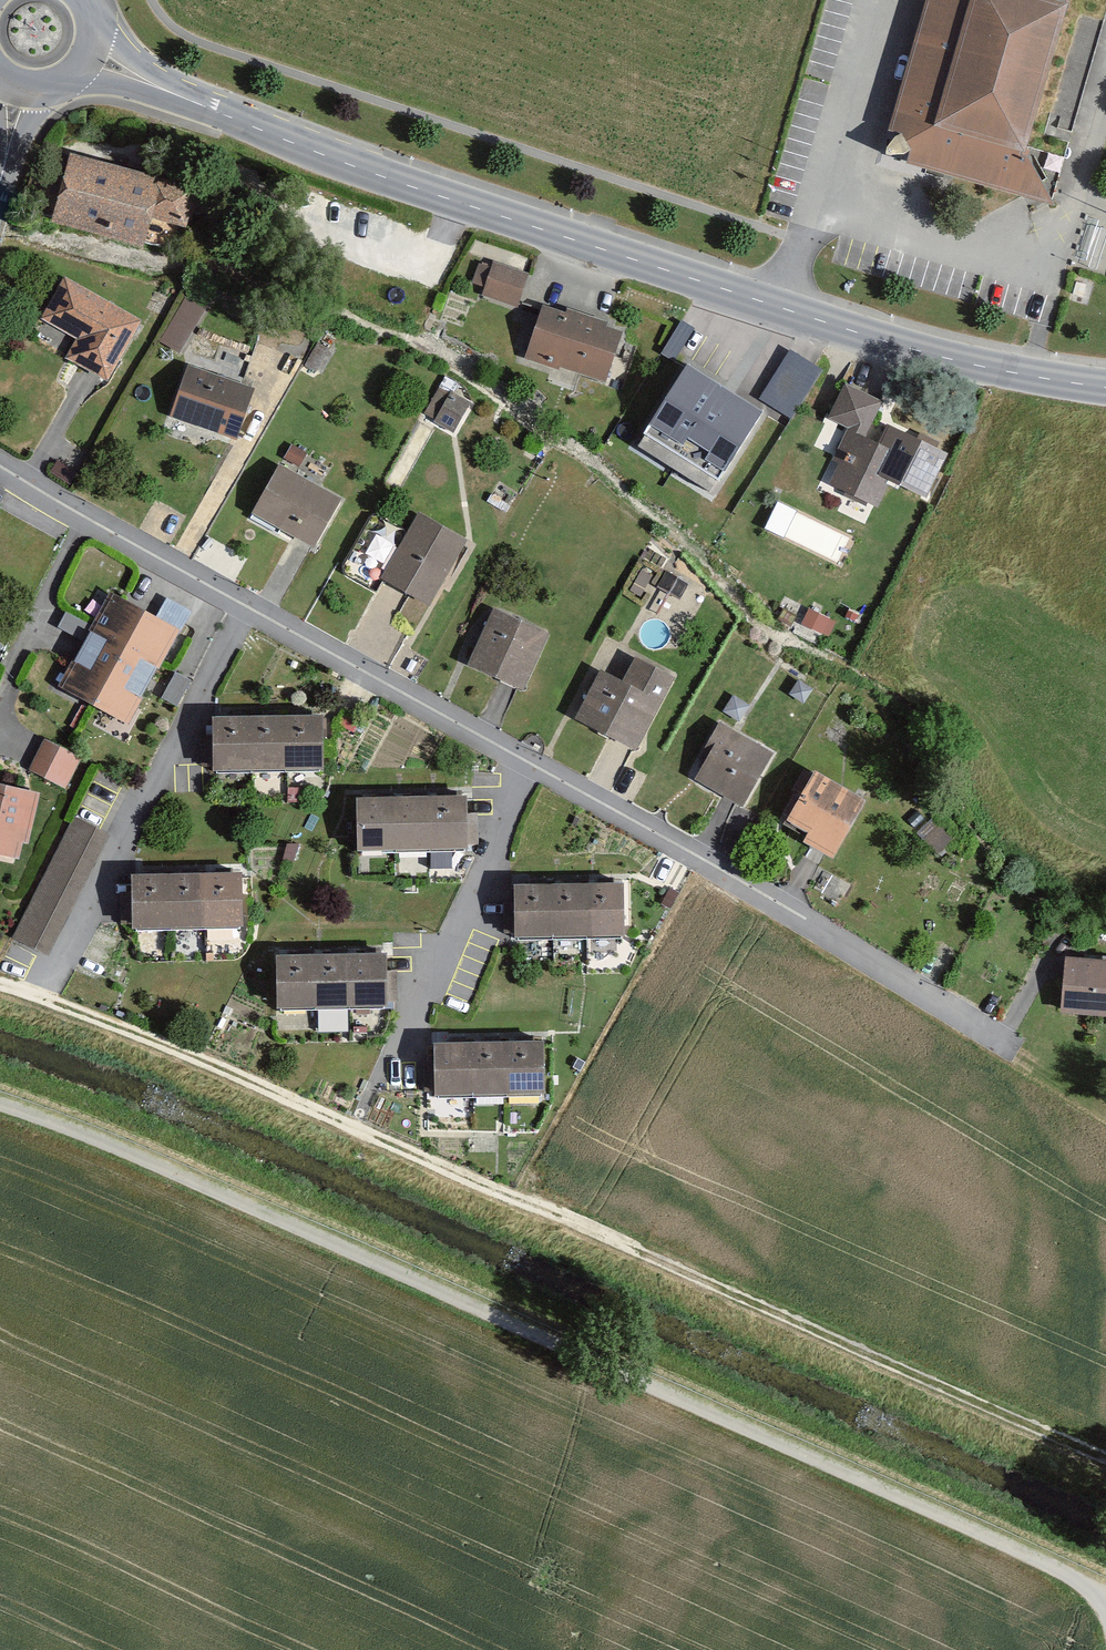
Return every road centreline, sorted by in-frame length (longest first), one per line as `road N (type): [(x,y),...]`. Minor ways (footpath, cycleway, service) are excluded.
road 1 (track): [(0,990),(73,1013),(350,1132),(1105,1467)]
road 2 (track): [(1105,1579),(695,1395),(0,1111)]
road 3 (secondary): [(1105,387),(985,366),(462,203),(92,53)]
road 4 (residential): [(545,776),(1007,1046)]
road 5 (residential): [(262,614),(72,971)]
road 6 (residential): [(545,776),(397,1085)]
road 7 (residential): [(262,614),(545,776)]
road 8 (residential): [(102,522),(0,737)]
road 9 (residential): [(102,522),(262,614)]

